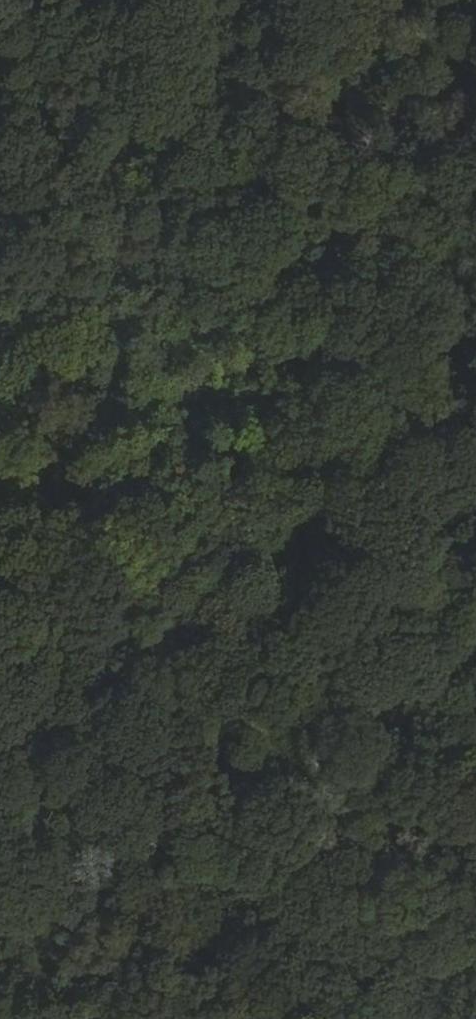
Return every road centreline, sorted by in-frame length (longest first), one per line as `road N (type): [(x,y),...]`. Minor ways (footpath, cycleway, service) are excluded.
road 1 (track): [(152,231),(468,0)]

